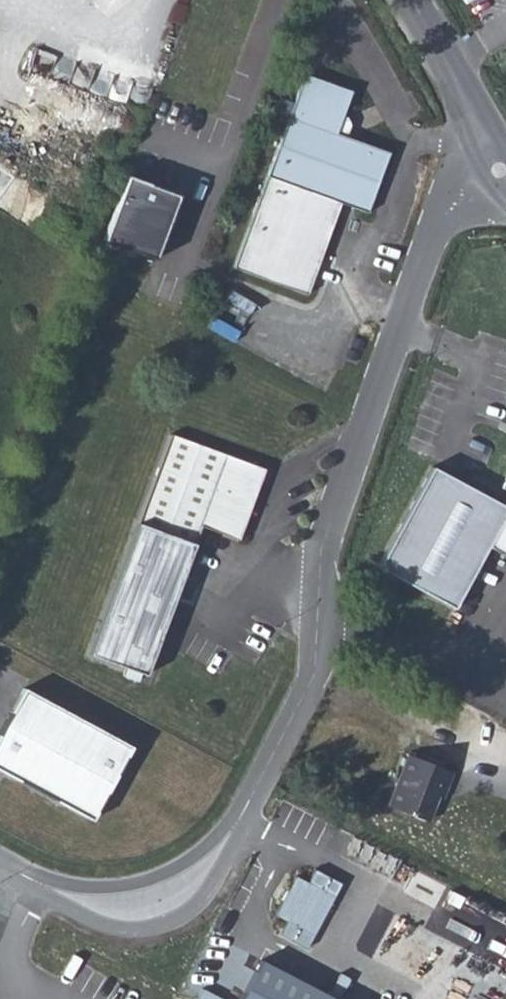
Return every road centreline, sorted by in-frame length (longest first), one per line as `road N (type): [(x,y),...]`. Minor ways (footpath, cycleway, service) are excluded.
road 1 (unclassified): [(320,612),(313,676),(236,827),(185,885),(155,902),(85,904),(0,863)]
road 2 (unclassified): [(320,612),(330,523),(436,231),(500,171)]
road 3 (unclassified): [(500,171),(409,0)]

